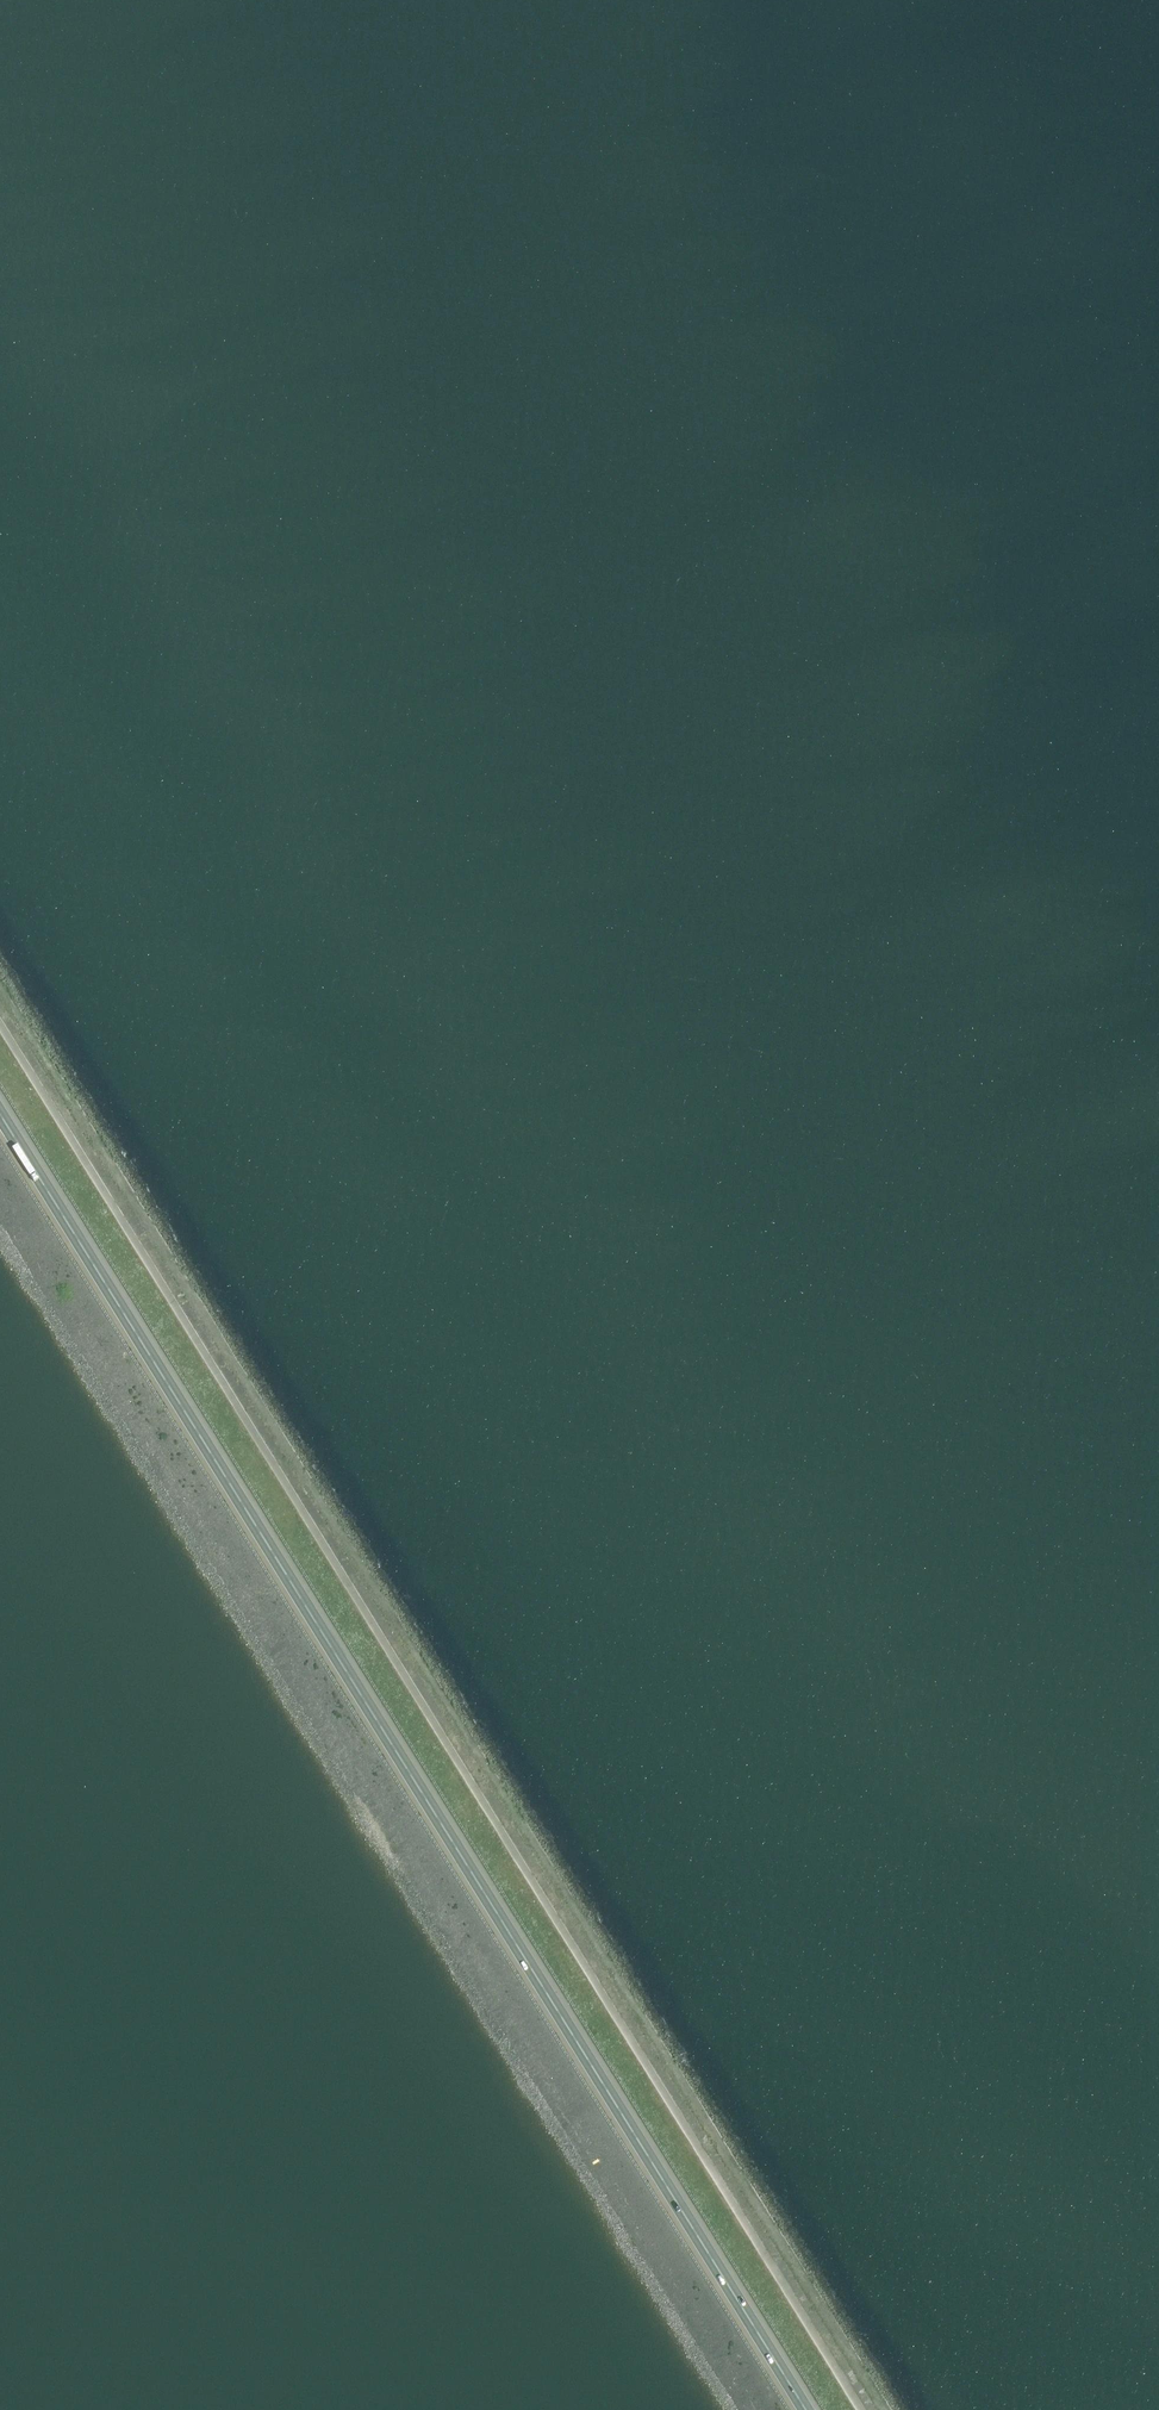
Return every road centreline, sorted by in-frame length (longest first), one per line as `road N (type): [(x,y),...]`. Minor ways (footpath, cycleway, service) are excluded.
road 1 (trunk): [(805,2409),(0,1115)]

